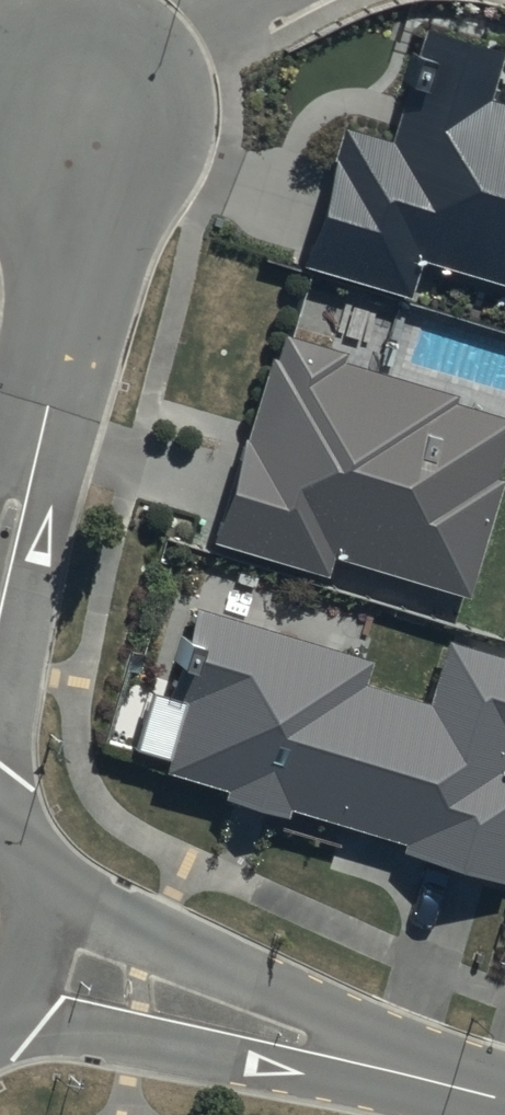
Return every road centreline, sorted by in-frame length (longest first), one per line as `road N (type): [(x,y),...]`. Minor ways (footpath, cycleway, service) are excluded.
road 1 (residential): [(43,898),(230,971),(357,1058)]
road 2 (residential): [(357,1058),(222,1061),(14,1008)]
road 3 (residential): [(44,399),(32,546),(0,717)]
road 4 (residential): [(58,87),(83,238),(44,399)]
road 5 (residential): [(504,1101),(357,1058)]

